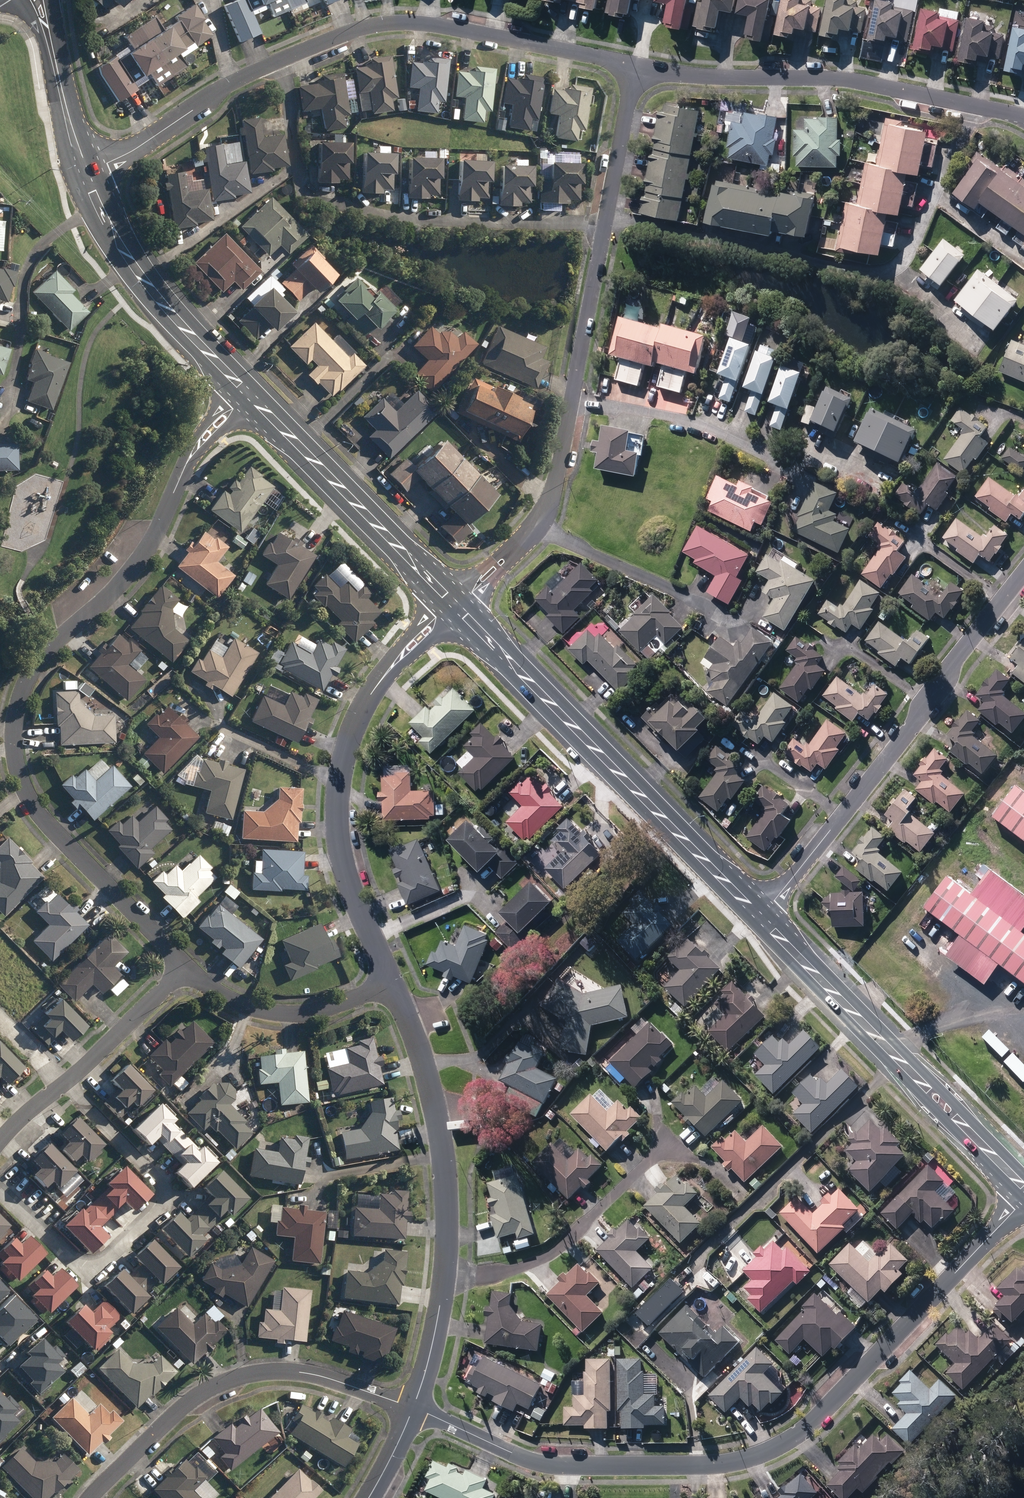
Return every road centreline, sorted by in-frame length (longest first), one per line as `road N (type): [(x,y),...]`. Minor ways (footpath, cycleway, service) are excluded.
road 1 (residential): [(413,1408),(526,1457),(636,1467),(756,1457),(793,1437),(1023,1200)]
road 2 (residential): [(186,463),(140,556),(29,666),(10,745),(34,803),(184,968)]
road 3 (residential): [(976,104),(905,254),(883,271),(607,219)]
road 4 (residential): [(607,219),(406,220),(307,197),(296,178),(282,59)]
road 5 (residential): [(413,1408),(439,1312),(447,1203),(437,1117),(392,982)]
road 6 (residential): [(1023,572),(757,916)]
road 7 (secondary): [(757,916),(463,614)]
road 8 (residential): [(58,1082),(165,1191),(84,1269),(0,1189)]
road 9 (secondary): [(1023,1187),(757,916)]
road 10 (residential): [(413,1408),(292,1369),(232,1375),(203,1389),(87,1497)]
road 11 (residential): [(282,59),(395,23),(462,27),(634,67)]
road 12 (residential): [(634,67),(720,79),(856,80),(976,104)]
road 13 (residential): [(607,219),(555,482),(538,527),(519,546)]
road 14 (residential): [(392,982),(356,903),(339,838),(340,775),(369,698)]
road 15 (secondary): [(446,597),(257,403)]
road 16 (secondary): [(239,383),(147,284),(85,172)]
road 17 (residential): [(85,172),(282,59)]
road 18 (residential): [(184,968),(267,1012),(317,1011),(392,982)]
road 19 (residential): [(58,1082),(184,968)]
road 20 (residential): [(634,67),(607,219)]
road 21 (secondary): [(85,172),(49,36)]
road 22 (residential): [(369,698),(391,654),(446,597)]
road 23 (residential): [(463,614),(369,698)]

